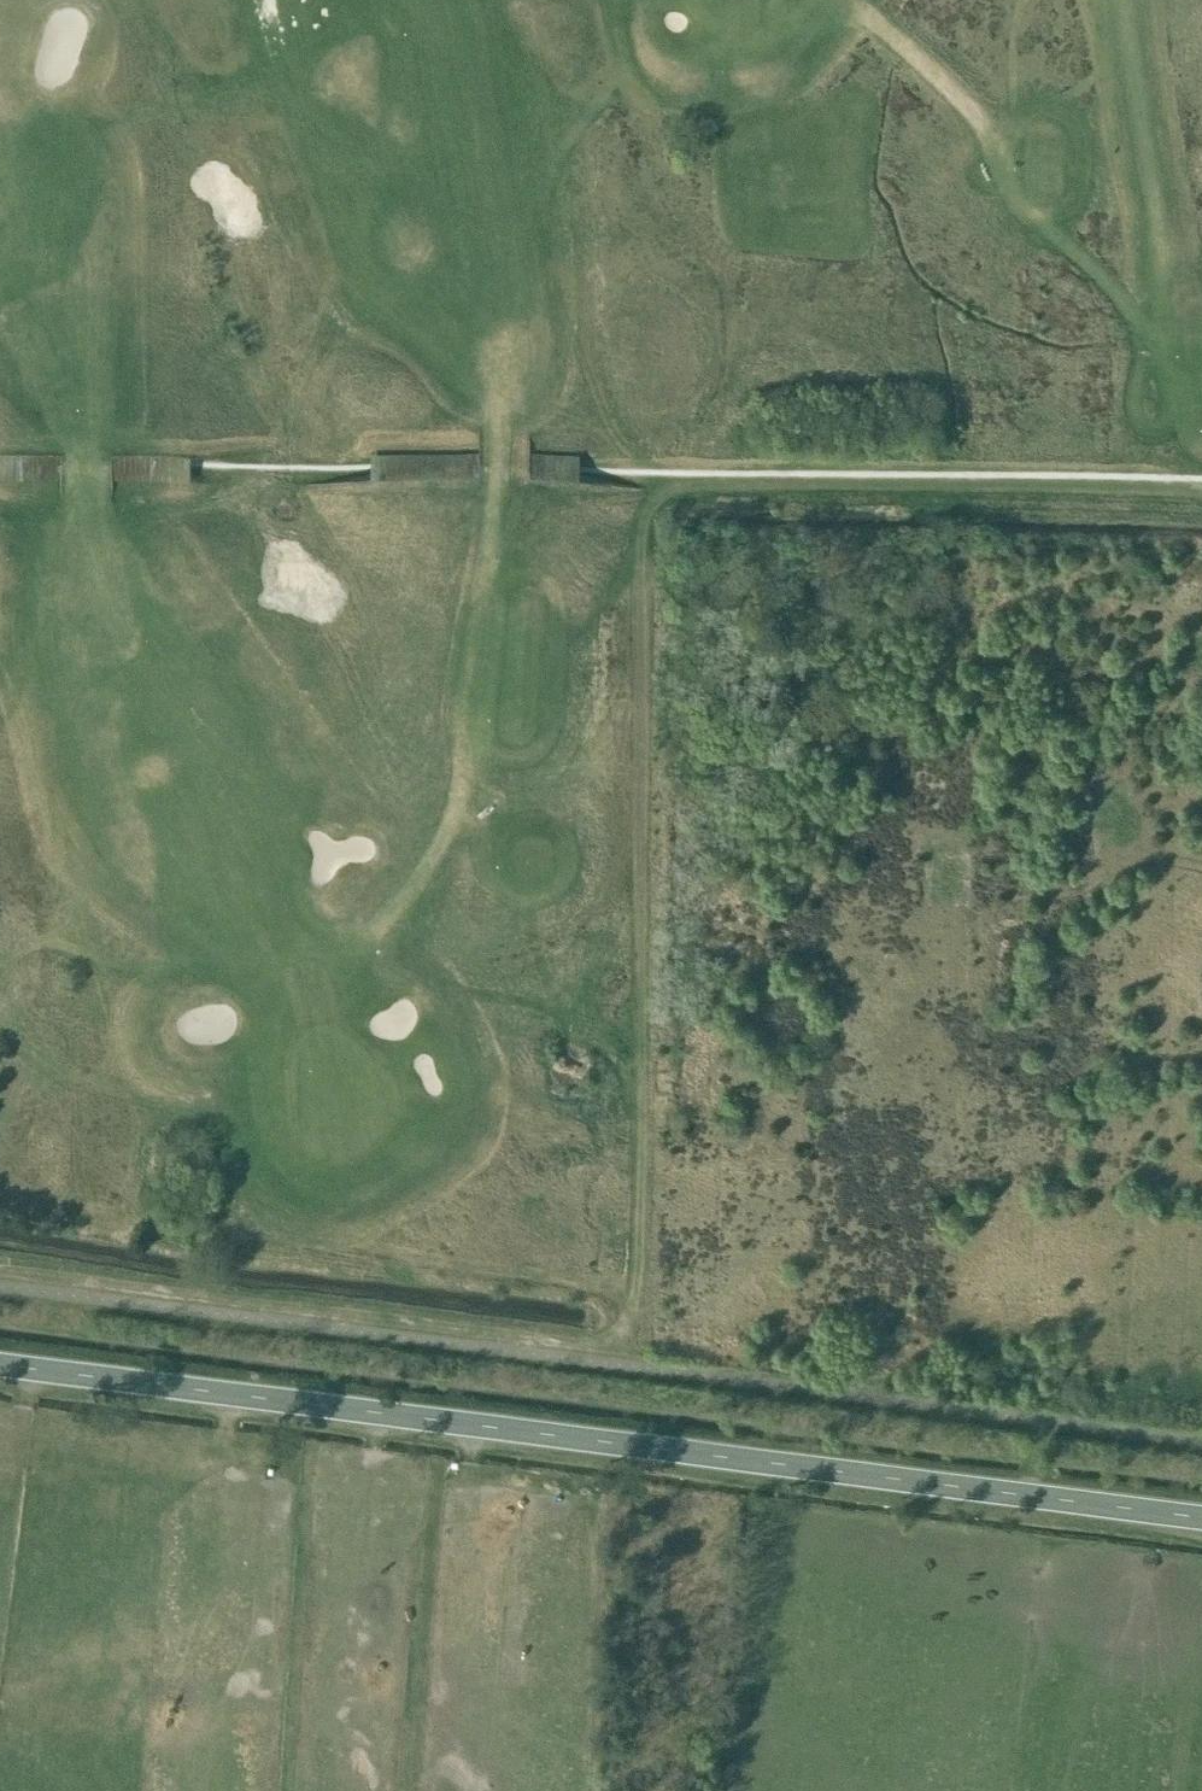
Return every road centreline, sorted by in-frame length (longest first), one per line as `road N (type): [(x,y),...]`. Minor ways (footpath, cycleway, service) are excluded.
road 1 (secondary): [(1201,1530),(0,1372)]

